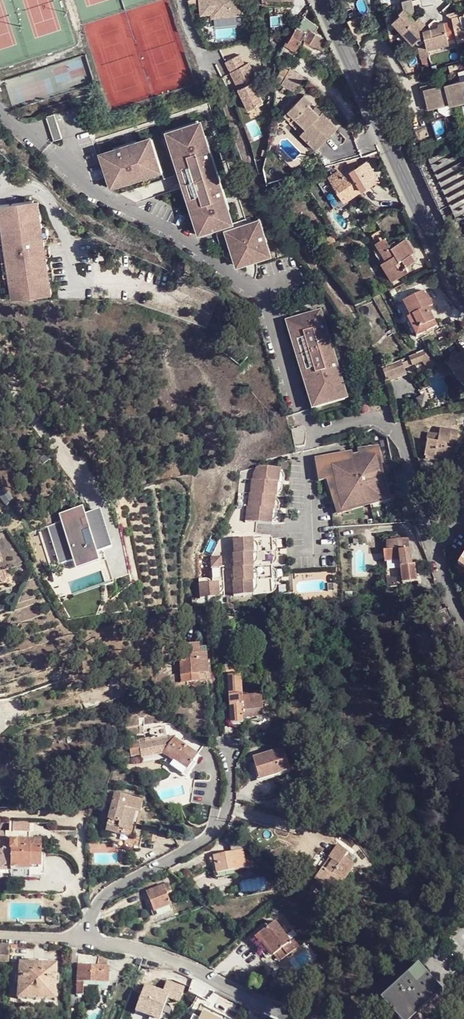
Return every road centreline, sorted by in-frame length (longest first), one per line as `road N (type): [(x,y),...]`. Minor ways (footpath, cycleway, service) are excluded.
road 1 (tertiary): [(321,0),(463,296)]
road 2 (residential): [(227,750),(229,802),(215,832),(110,894),(86,940)]
road 3 (residential): [(301,1018),(182,959),(86,940)]
road 4 (residential): [(463,626),(423,531),(401,438),(388,421)]
road 5 (residential): [(180,0),(230,114)]

